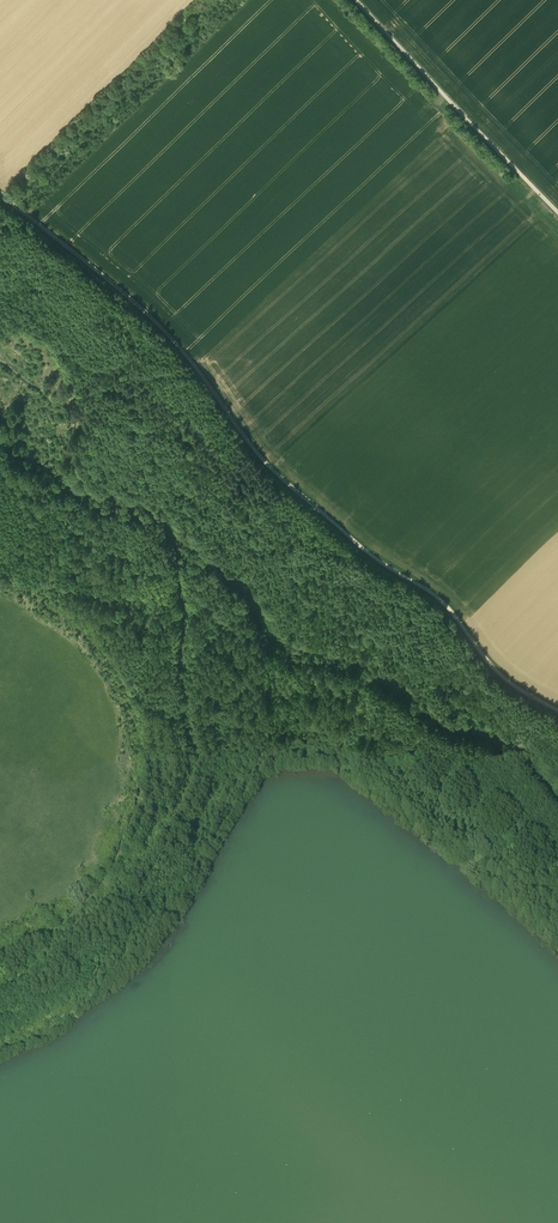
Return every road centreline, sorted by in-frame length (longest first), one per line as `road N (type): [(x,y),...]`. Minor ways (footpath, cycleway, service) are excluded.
road 1 (track): [(319,509),(266,462),(159,325),(0,190)]
road 2 (track): [(557,710),(501,673),(440,597),(319,509)]
road 3 (track): [(557,212),(356,0)]

